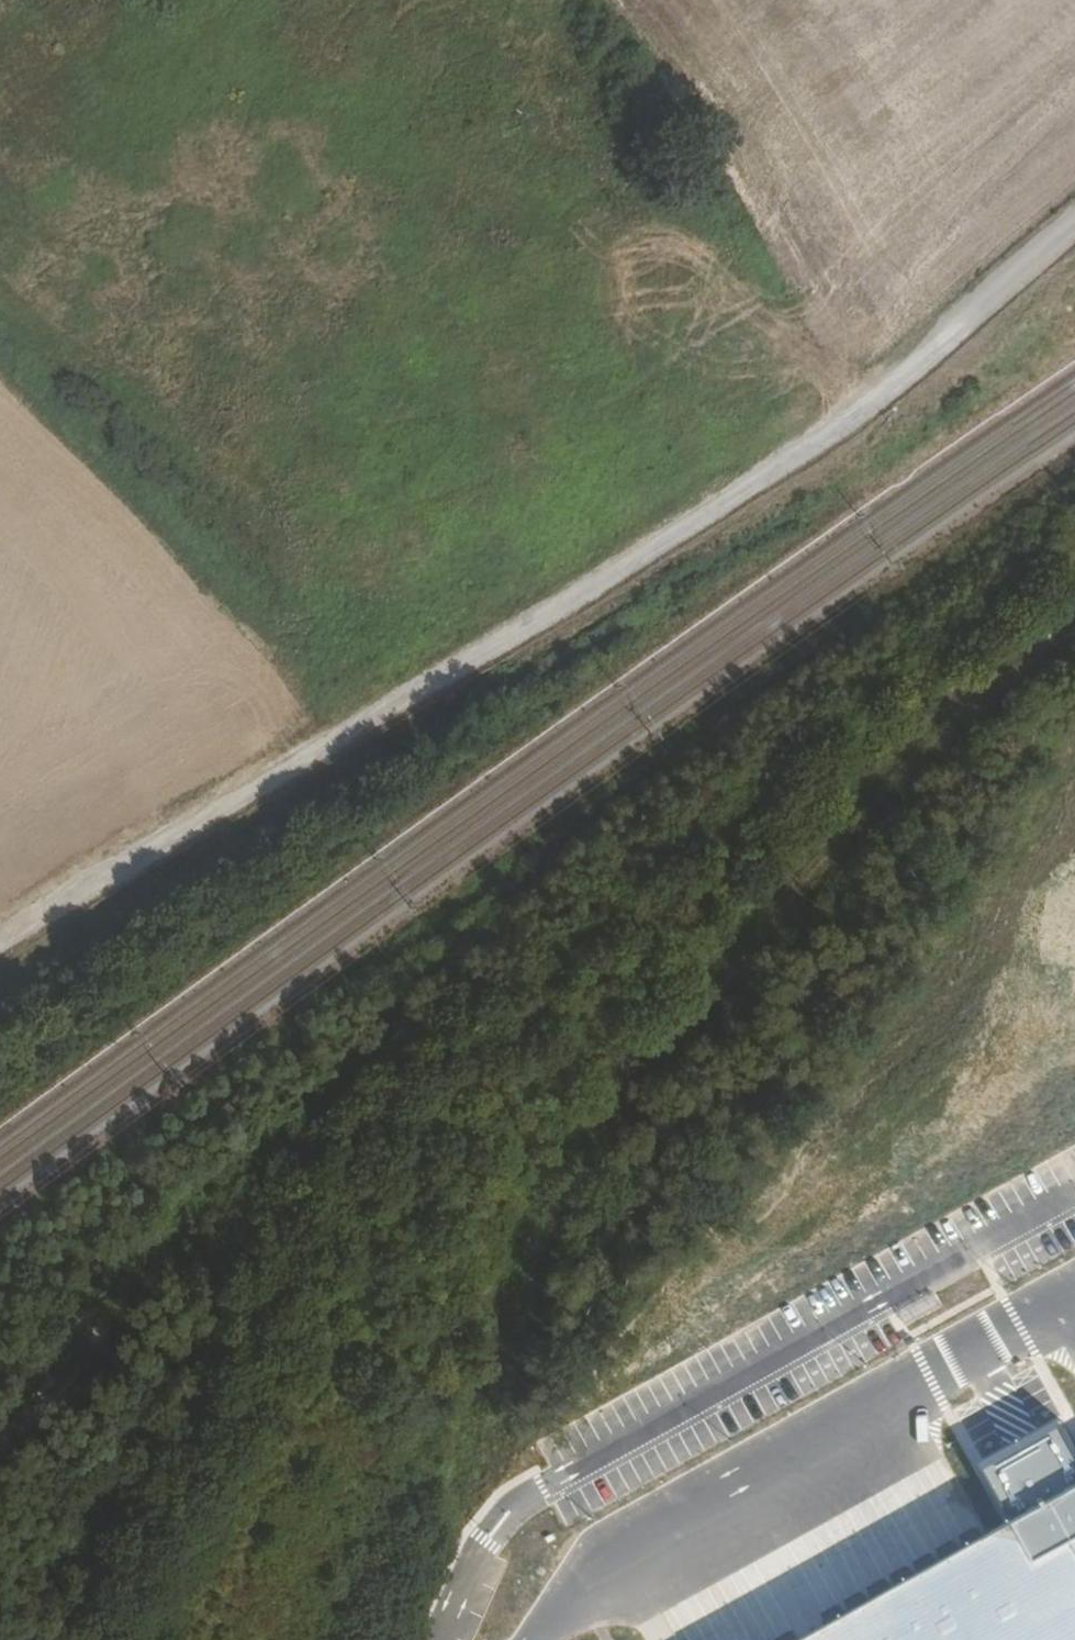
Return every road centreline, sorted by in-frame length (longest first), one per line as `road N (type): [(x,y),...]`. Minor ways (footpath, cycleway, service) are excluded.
road 1 (unclassified): [(1074,226),(888,393),(735,501),(0,937)]

